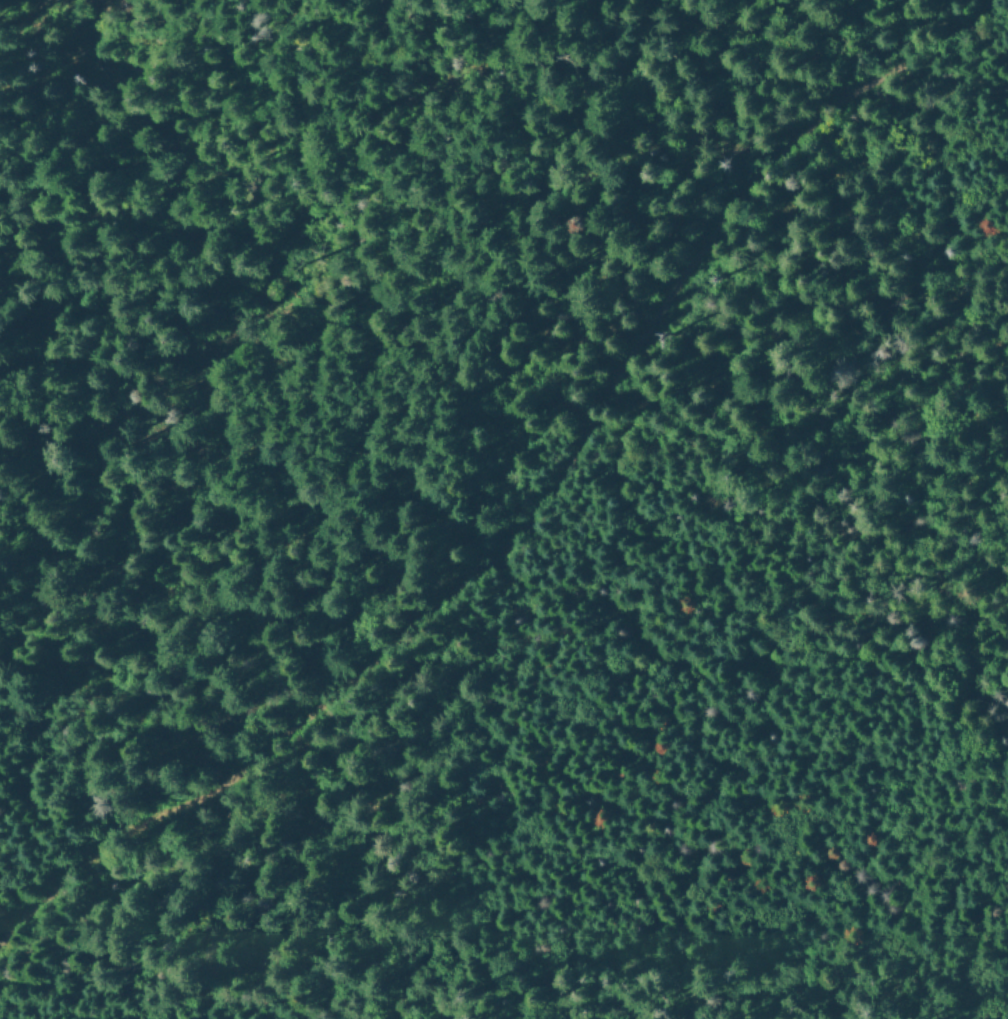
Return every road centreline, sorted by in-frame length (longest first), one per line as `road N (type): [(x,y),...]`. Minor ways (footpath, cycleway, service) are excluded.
road 1 (track): [(1007,8),(911,50),(845,92),(750,177),(538,492),(451,594),(245,757),(81,856),(0,920)]

